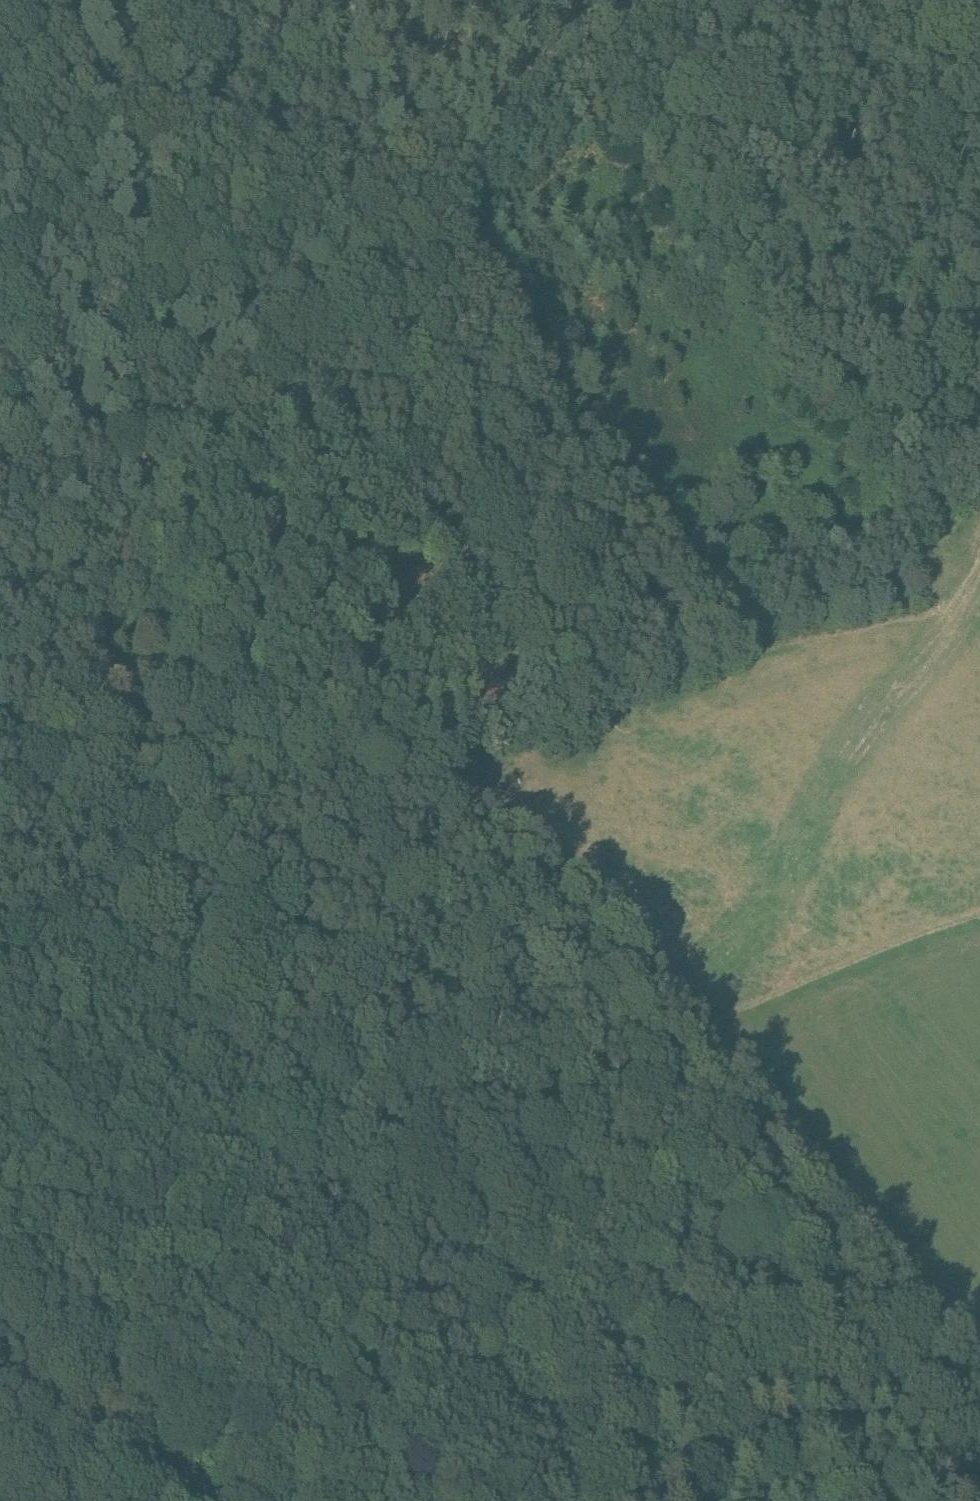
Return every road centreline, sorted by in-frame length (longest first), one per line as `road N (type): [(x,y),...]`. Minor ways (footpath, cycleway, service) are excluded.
road 1 (track): [(979,1413),(874,1290),(711,1153),(646,1078),(538,992),(400,822),(369,791),(313,761),(277,717)]
road 2 (track): [(277,717),(344,723),(442,673),(612,620),(831,593),(914,557),(979,482)]
road 3 (track): [(159,405),(147,374),(148,266),(158,246),(310,94),(340,41),(351,0)]
road 4 (track): [(277,717),(158,544),(143,446),(159,405)]
road 5 (track): [(0,779),(76,842),(112,846),(185,776),(277,717)]
road 6 (track): [(659,1500),(859,1369),(906,1323)]
road 7 (track): [(159,405),(89,520),(0,594)]
road 8 (track): [(156,1500),(0,1385)]

